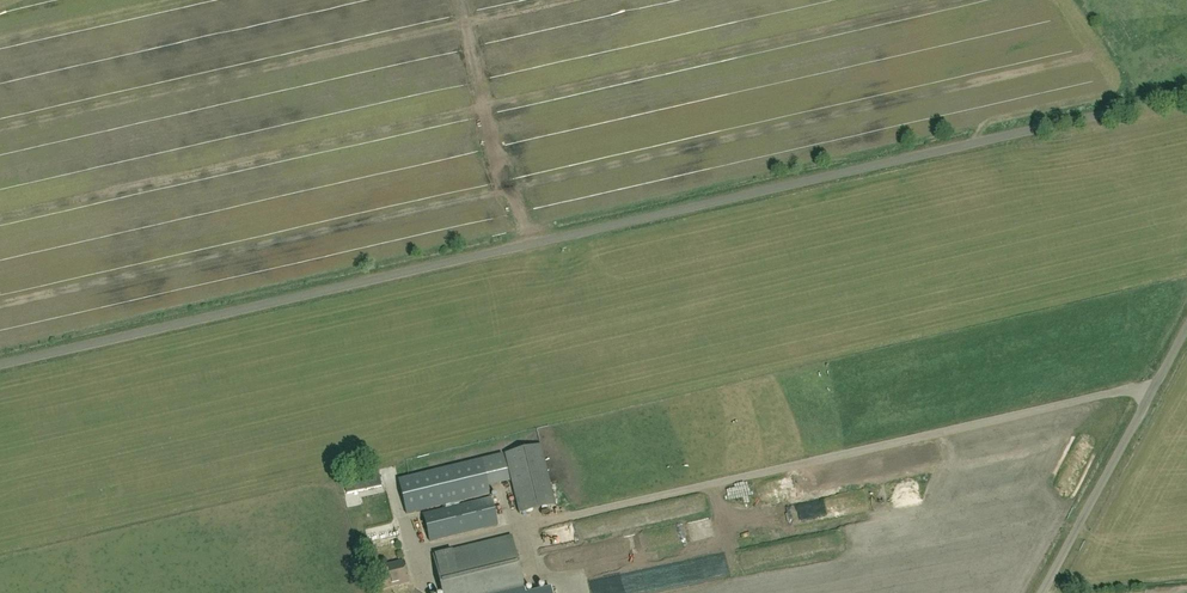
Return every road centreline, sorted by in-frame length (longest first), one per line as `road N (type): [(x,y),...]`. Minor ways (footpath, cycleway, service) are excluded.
road 1 (unclassified): [(0,368),(1186,97)]
road 2 (unclassified): [(1041,592),(1186,328)]

